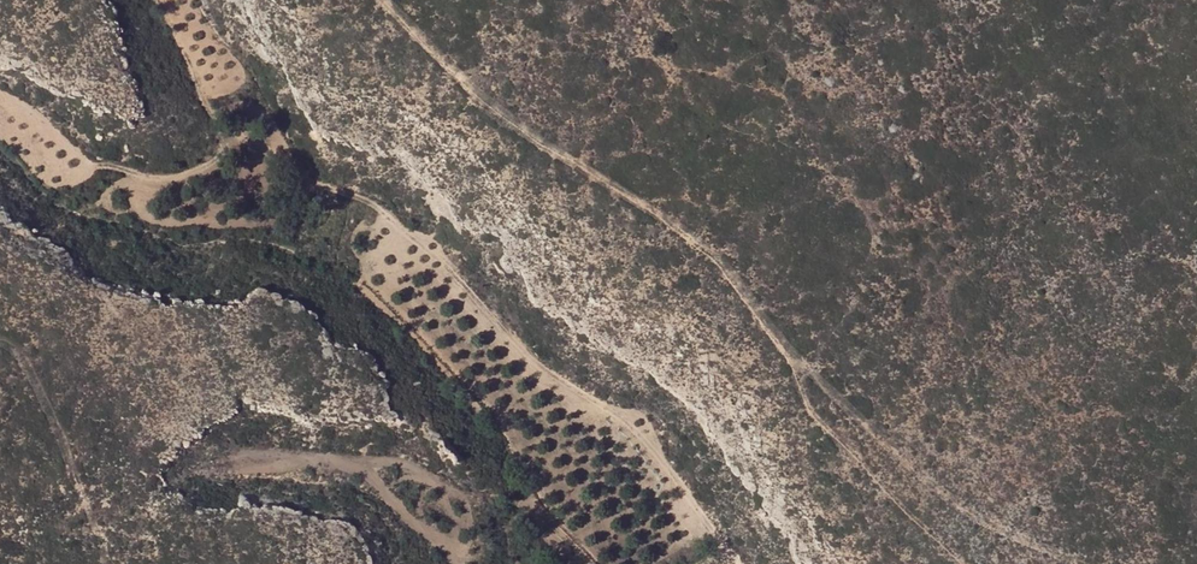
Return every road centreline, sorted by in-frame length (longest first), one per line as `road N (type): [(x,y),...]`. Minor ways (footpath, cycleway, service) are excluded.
road 1 (track): [(977,563),(816,414),(794,354),(724,264),(526,126),(400,0)]
road 2 (track): [(745,563),(622,414),(550,371),(375,198),(298,180),(155,174),(108,163)]
road 3 (track): [(260,180),(226,151),(159,0)]

